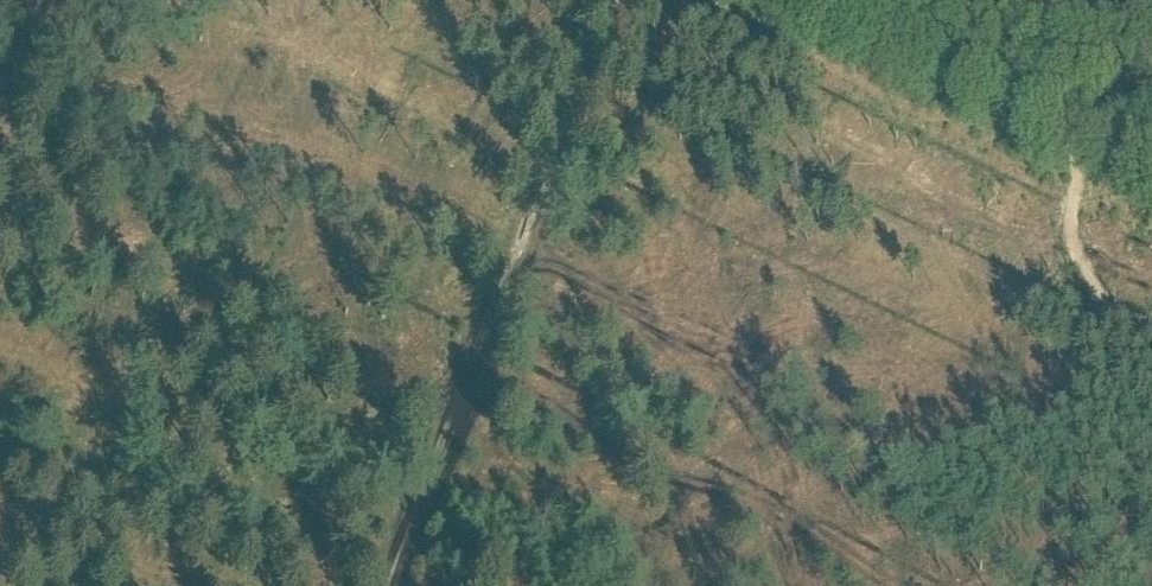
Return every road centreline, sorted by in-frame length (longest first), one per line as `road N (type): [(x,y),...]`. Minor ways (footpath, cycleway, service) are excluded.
road 1 (track): [(618,0),(391,585)]
road 2 (track): [(1151,69),(1007,0)]

